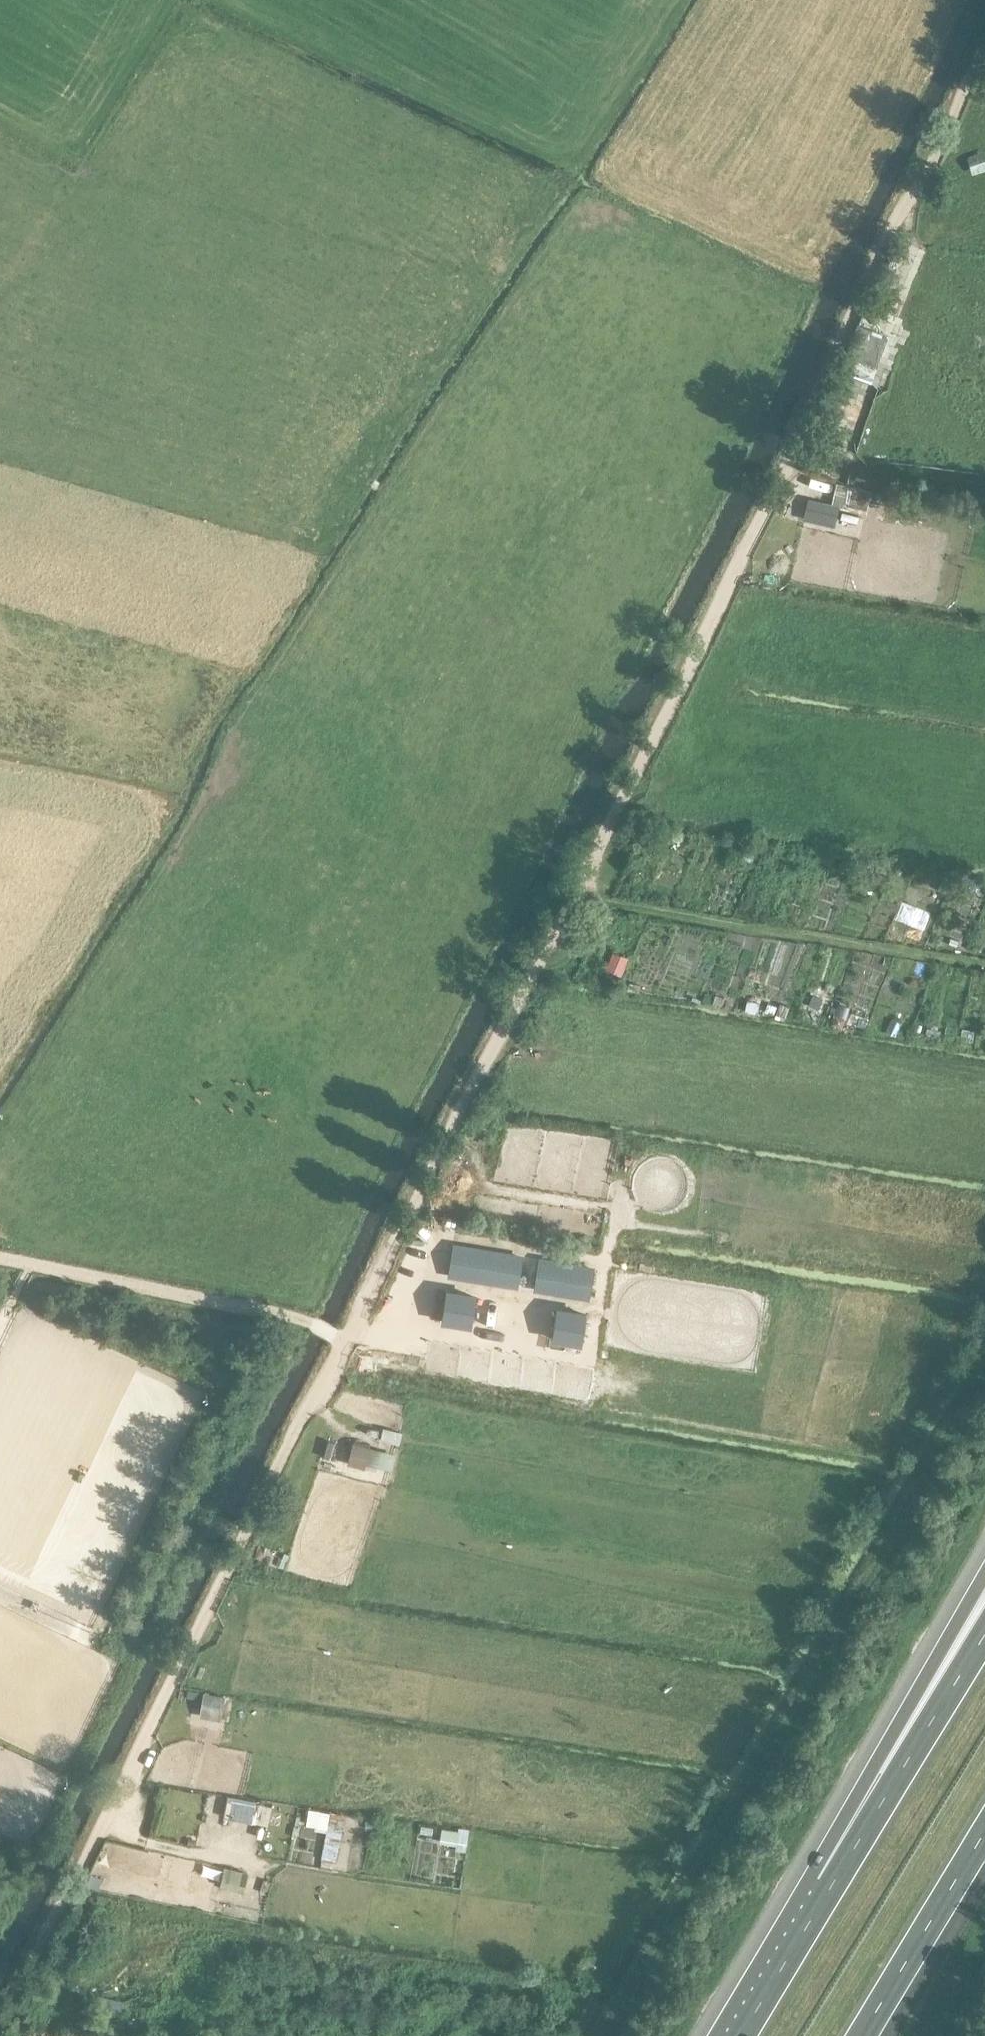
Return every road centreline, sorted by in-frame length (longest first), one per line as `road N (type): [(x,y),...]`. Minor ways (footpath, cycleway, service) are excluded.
road 1 (track): [(351,1336),(984,48)]
road 2 (track): [(0,2028),(351,1336)]
road 3 (track): [(984,959),(571,895)]
road 4 (track): [(0,1259),(310,1319),(351,1336)]
road 5 (motorway): [(984,1603),(832,1885)]
road 6 (motorway): [(984,1640),(832,1885)]
road 7 (motorway): [(877,2035),(984,1859)]
road 8 (motorway): [(832,1885),(743,2035)]

